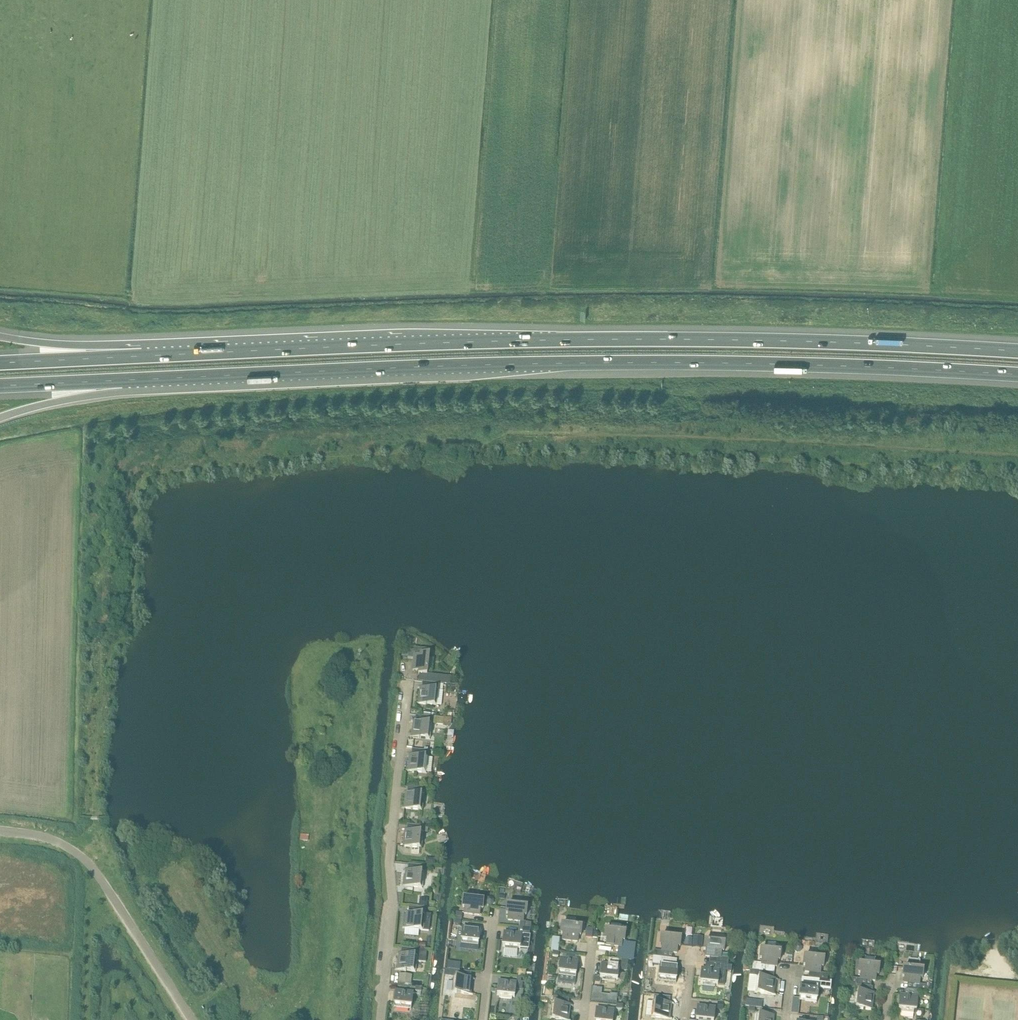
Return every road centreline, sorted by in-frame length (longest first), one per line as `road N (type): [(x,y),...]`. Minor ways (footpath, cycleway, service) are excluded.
road 1 (motorway): [(126,381),(658,363),(1017,375)]
road 2 (motorway): [(1017,351),(555,339),(141,357)]
road 3 (residential): [(192,1019),(82,857),(35,835),(0,830)]
road 4 (motorway): [(141,357),(0,336)]
road 5 (motorway): [(141,357),(0,363)]
road 6 (motorway): [(0,418),(126,381)]
road 7 (motorway): [(0,386),(126,381)]

